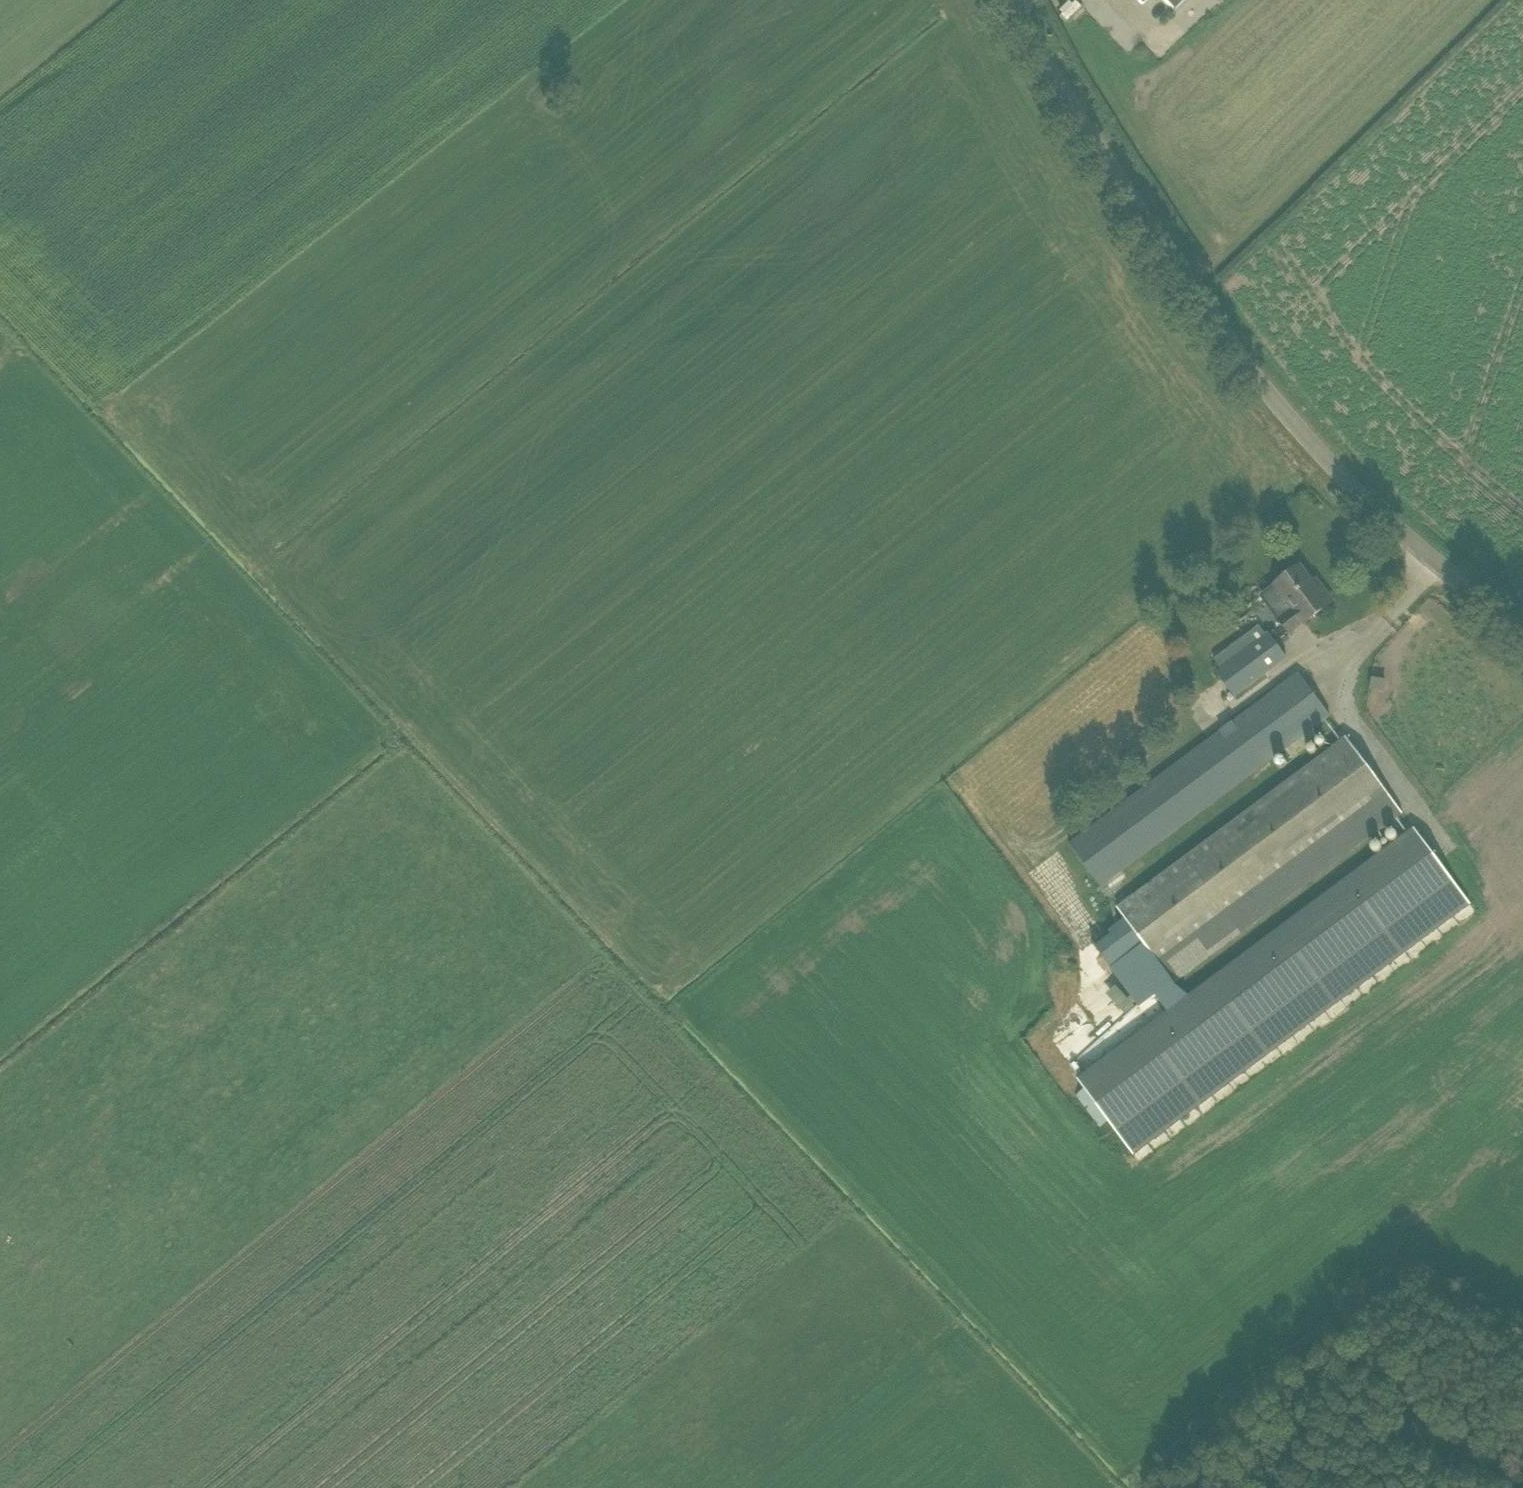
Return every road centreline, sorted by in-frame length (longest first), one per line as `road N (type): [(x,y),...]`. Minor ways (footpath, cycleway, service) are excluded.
road 1 (unclassified): [(1522,626),(1455,582),(1357,498),(1268,400),(1001,0)]

